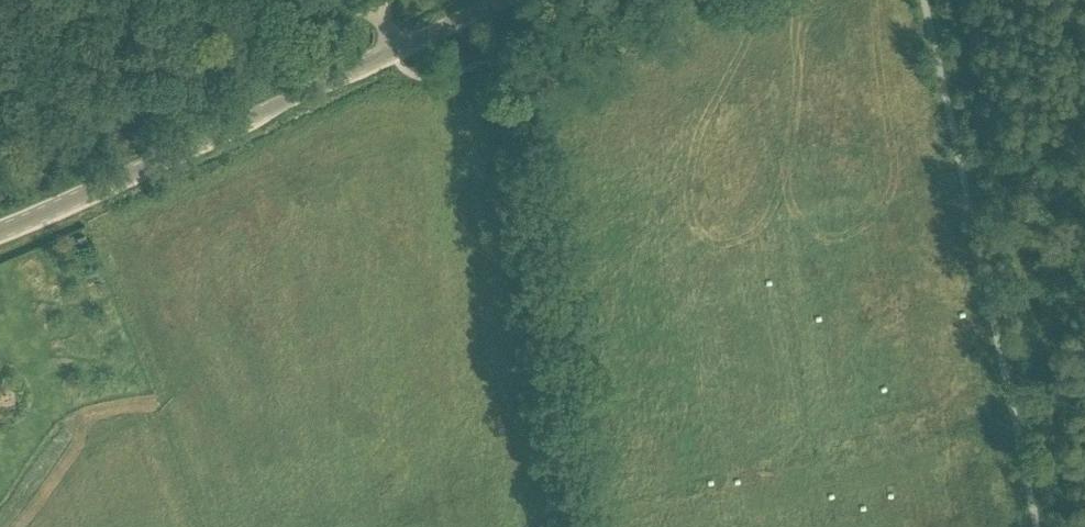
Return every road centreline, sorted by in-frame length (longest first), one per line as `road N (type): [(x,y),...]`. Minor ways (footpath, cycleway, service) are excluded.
road 1 (tertiary): [(497,0),(0,233)]

